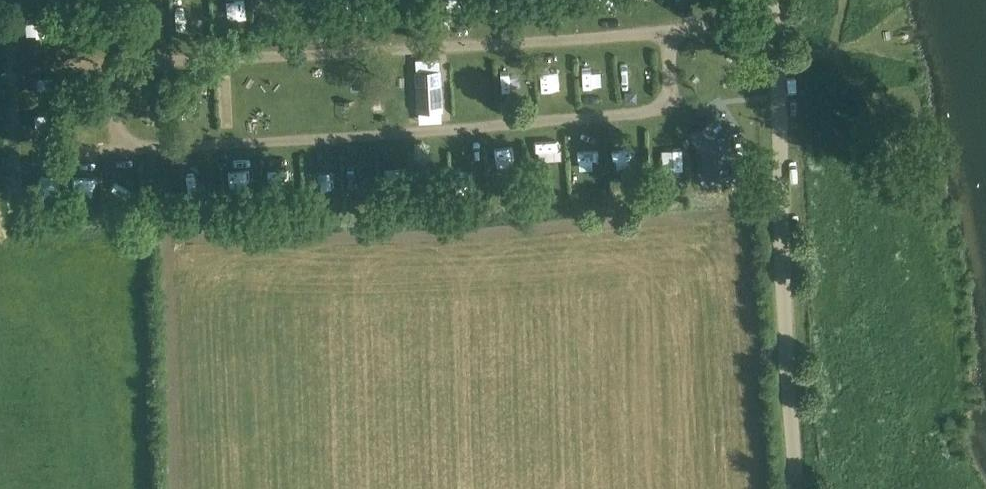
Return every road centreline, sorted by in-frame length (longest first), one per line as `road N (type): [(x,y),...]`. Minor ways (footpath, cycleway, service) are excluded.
road 1 (unclassified): [(798,488),(769,0)]

